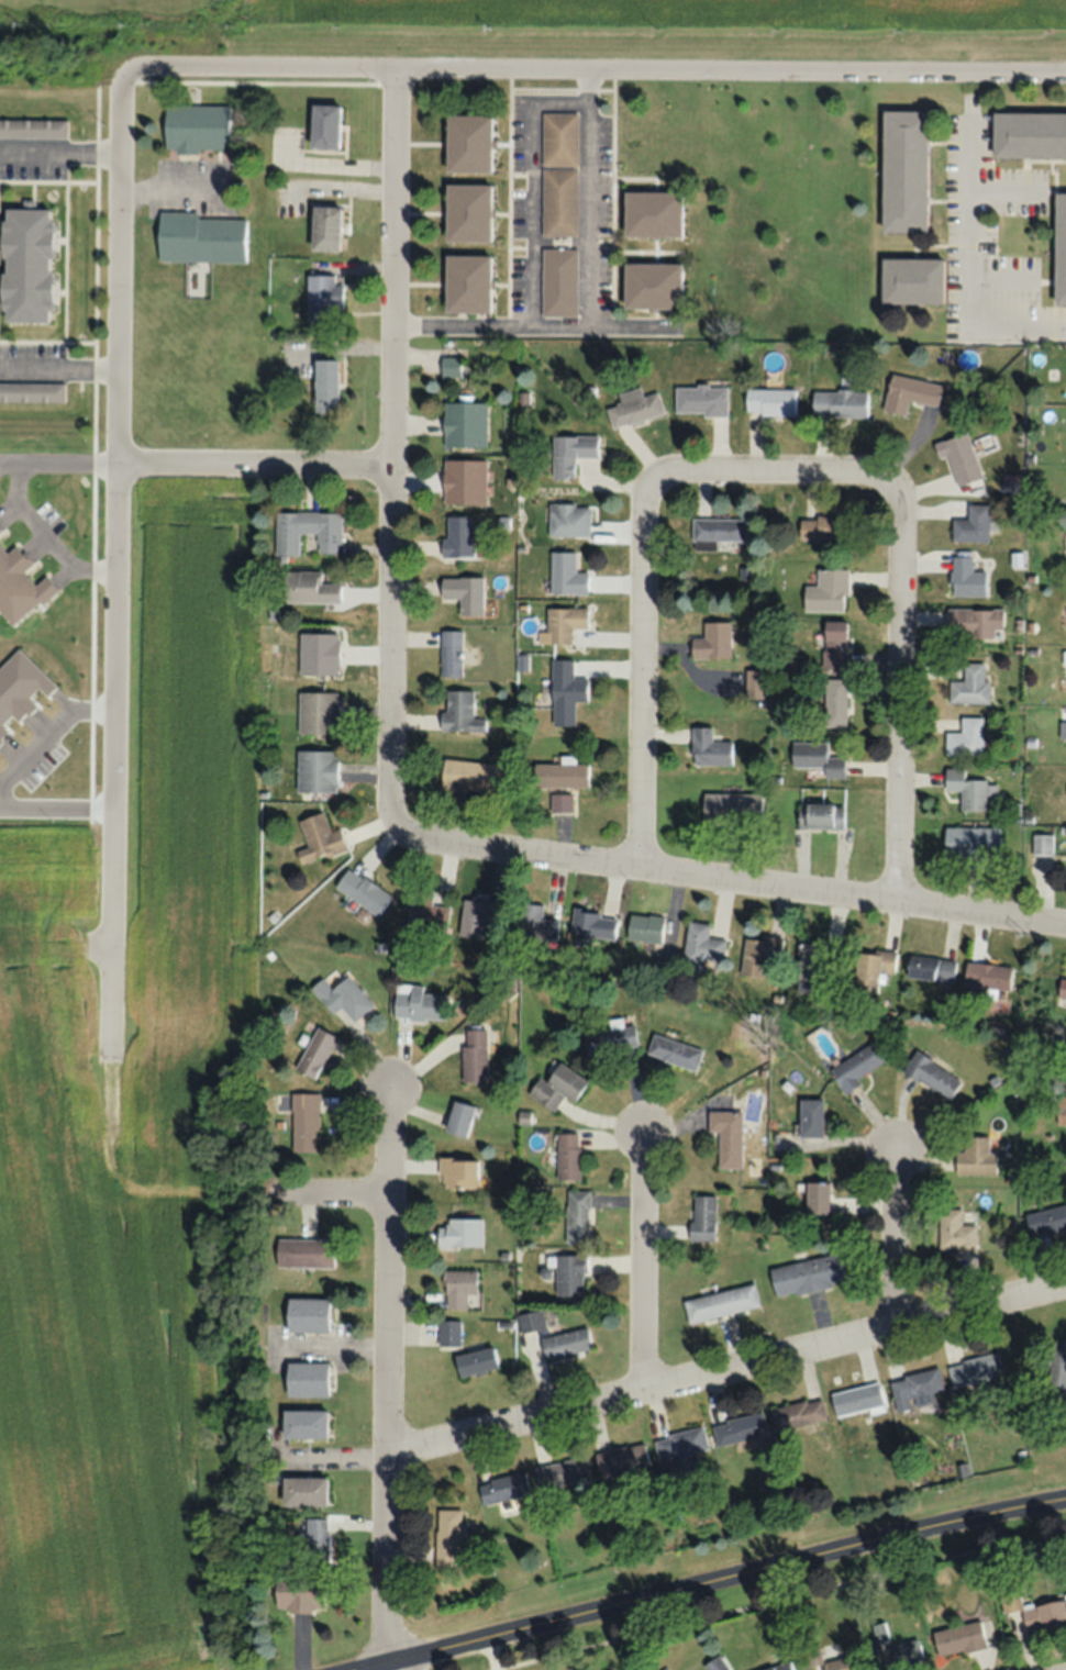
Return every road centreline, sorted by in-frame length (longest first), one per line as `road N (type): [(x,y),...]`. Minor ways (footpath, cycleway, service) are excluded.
road 1 (residential): [(110,1057),(124,63)]
road 2 (tertiary): [(343,1669),(1065,1499)]
road 3 (residential): [(389,770),(393,819),(412,837),(1065,931)]
road 4 (residential): [(386,1457),(1065,1290)]
road 5 (residential): [(397,69),(1065,66)]
road 6 (residential): [(397,1669),(386,1626),(389,1079)]
road 7 (residential): [(389,770),(396,214)]
road 8 (residential): [(899,906),(902,524),(895,498),(873,479)]
road 9 (residential): [(640,871),(649,503)]
road 10 (residential): [(395,463),(115,461)]
road 11 (residential): [(397,69),(124,63)]
road 12 (residential): [(642,1396),(643,1133)]
road 13 (residential): [(649,503),(678,476),(873,479)]
road 14 (residential): [(896,1333),(896,1143)]
road 15 (residential): [(396,214),(397,69)]

